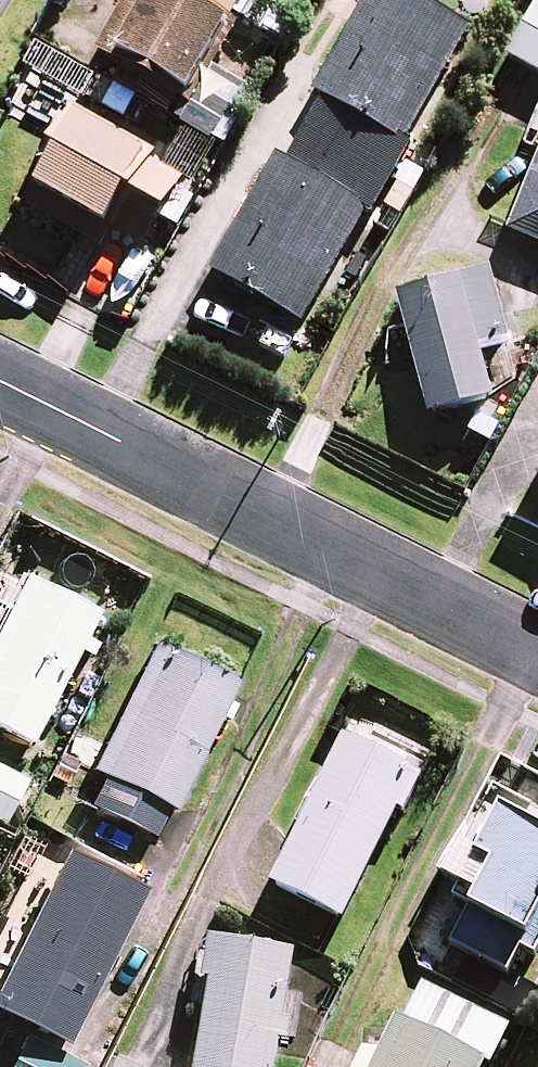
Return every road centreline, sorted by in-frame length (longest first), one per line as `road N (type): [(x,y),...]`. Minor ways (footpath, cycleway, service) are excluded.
road 1 (residential): [(537,650),(0,378)]

